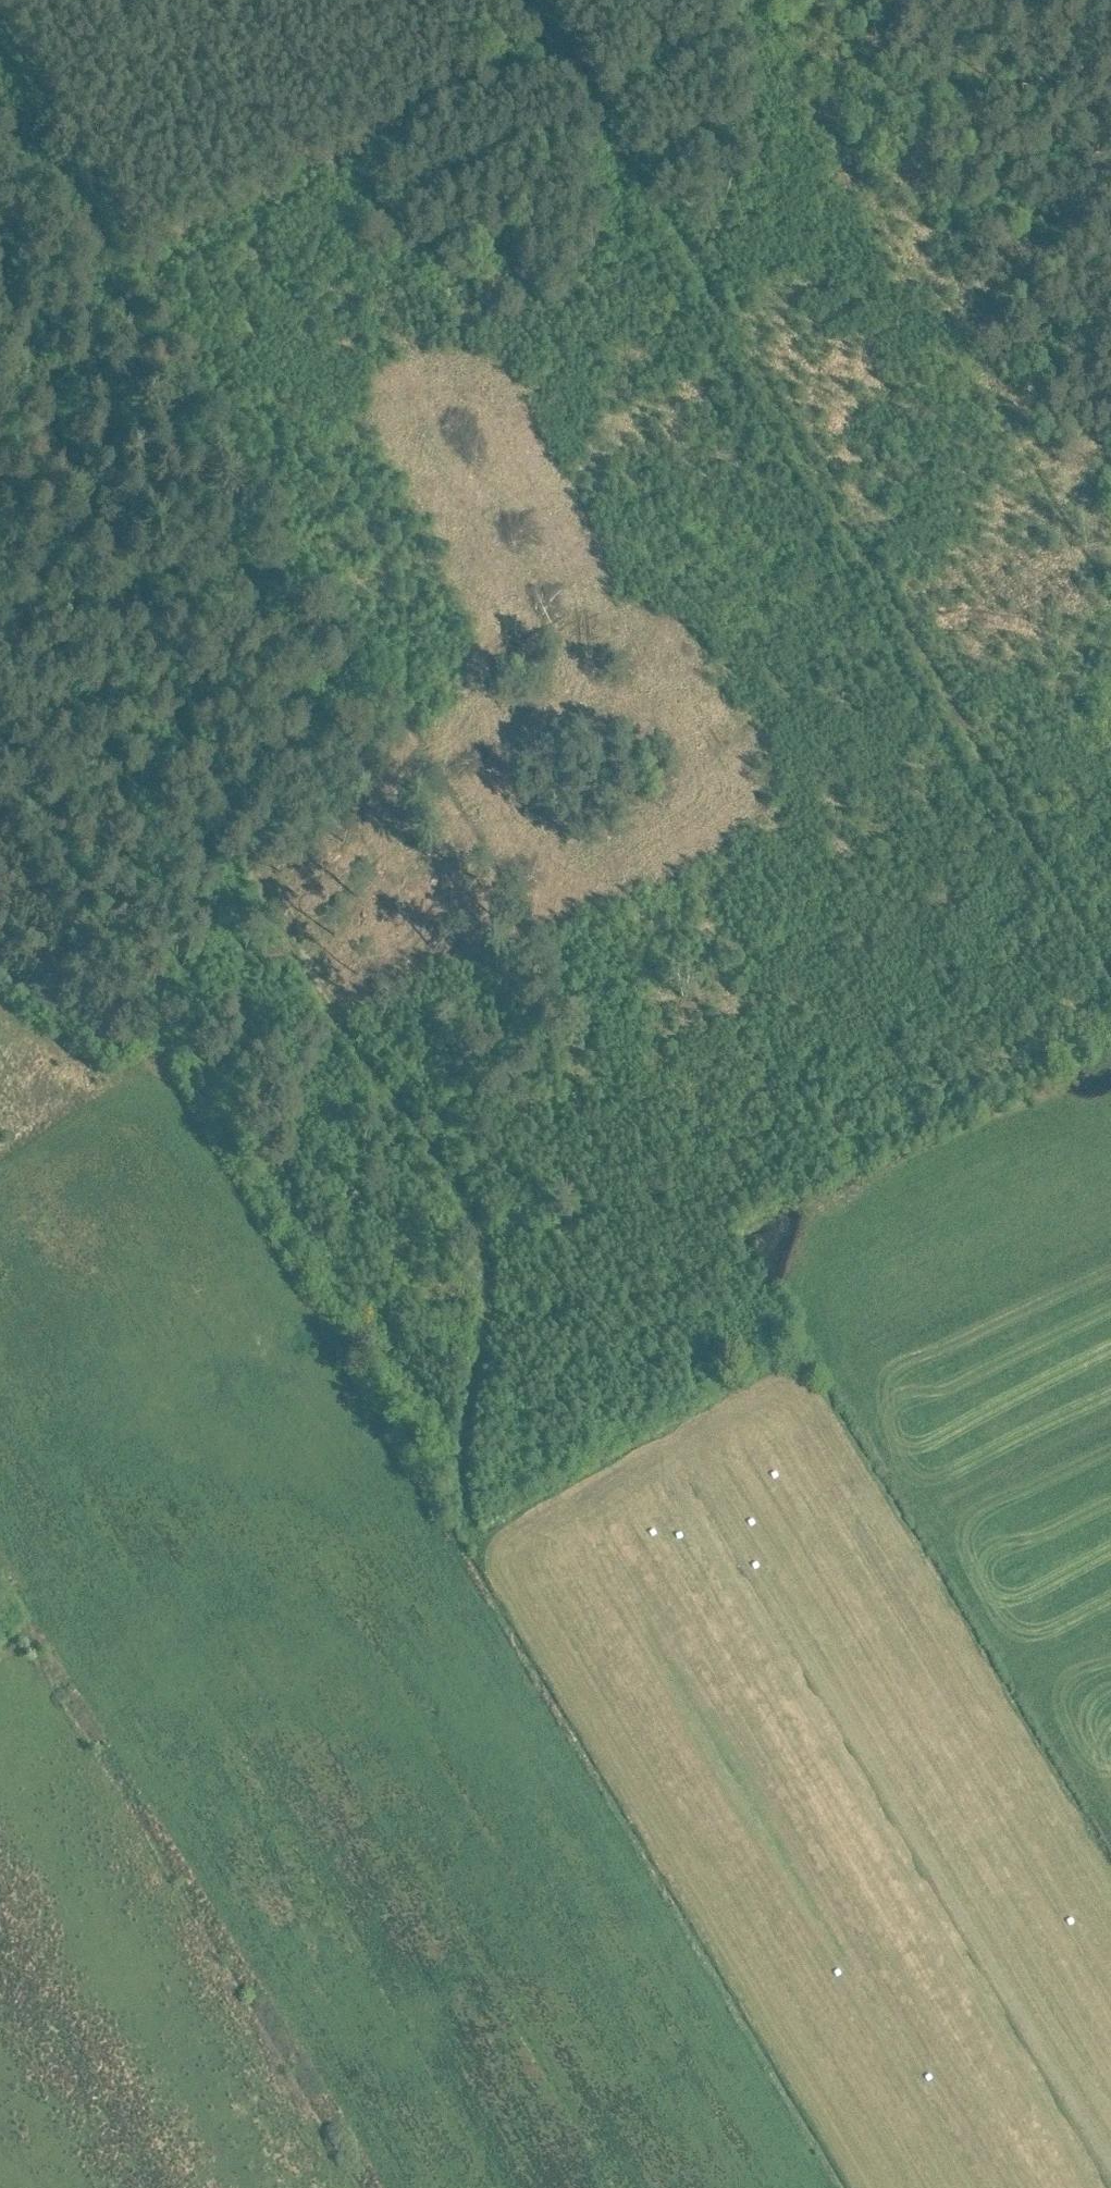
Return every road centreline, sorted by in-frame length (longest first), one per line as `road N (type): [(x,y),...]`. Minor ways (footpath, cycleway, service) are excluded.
road 1 (track): [(0,298),(277,923),(470,1217),(491,1286),(456,1460),(462,1520)]
road 2 (track): [(0,944),(135,1030),(431,1517),(444,1528),(462,1520)]

